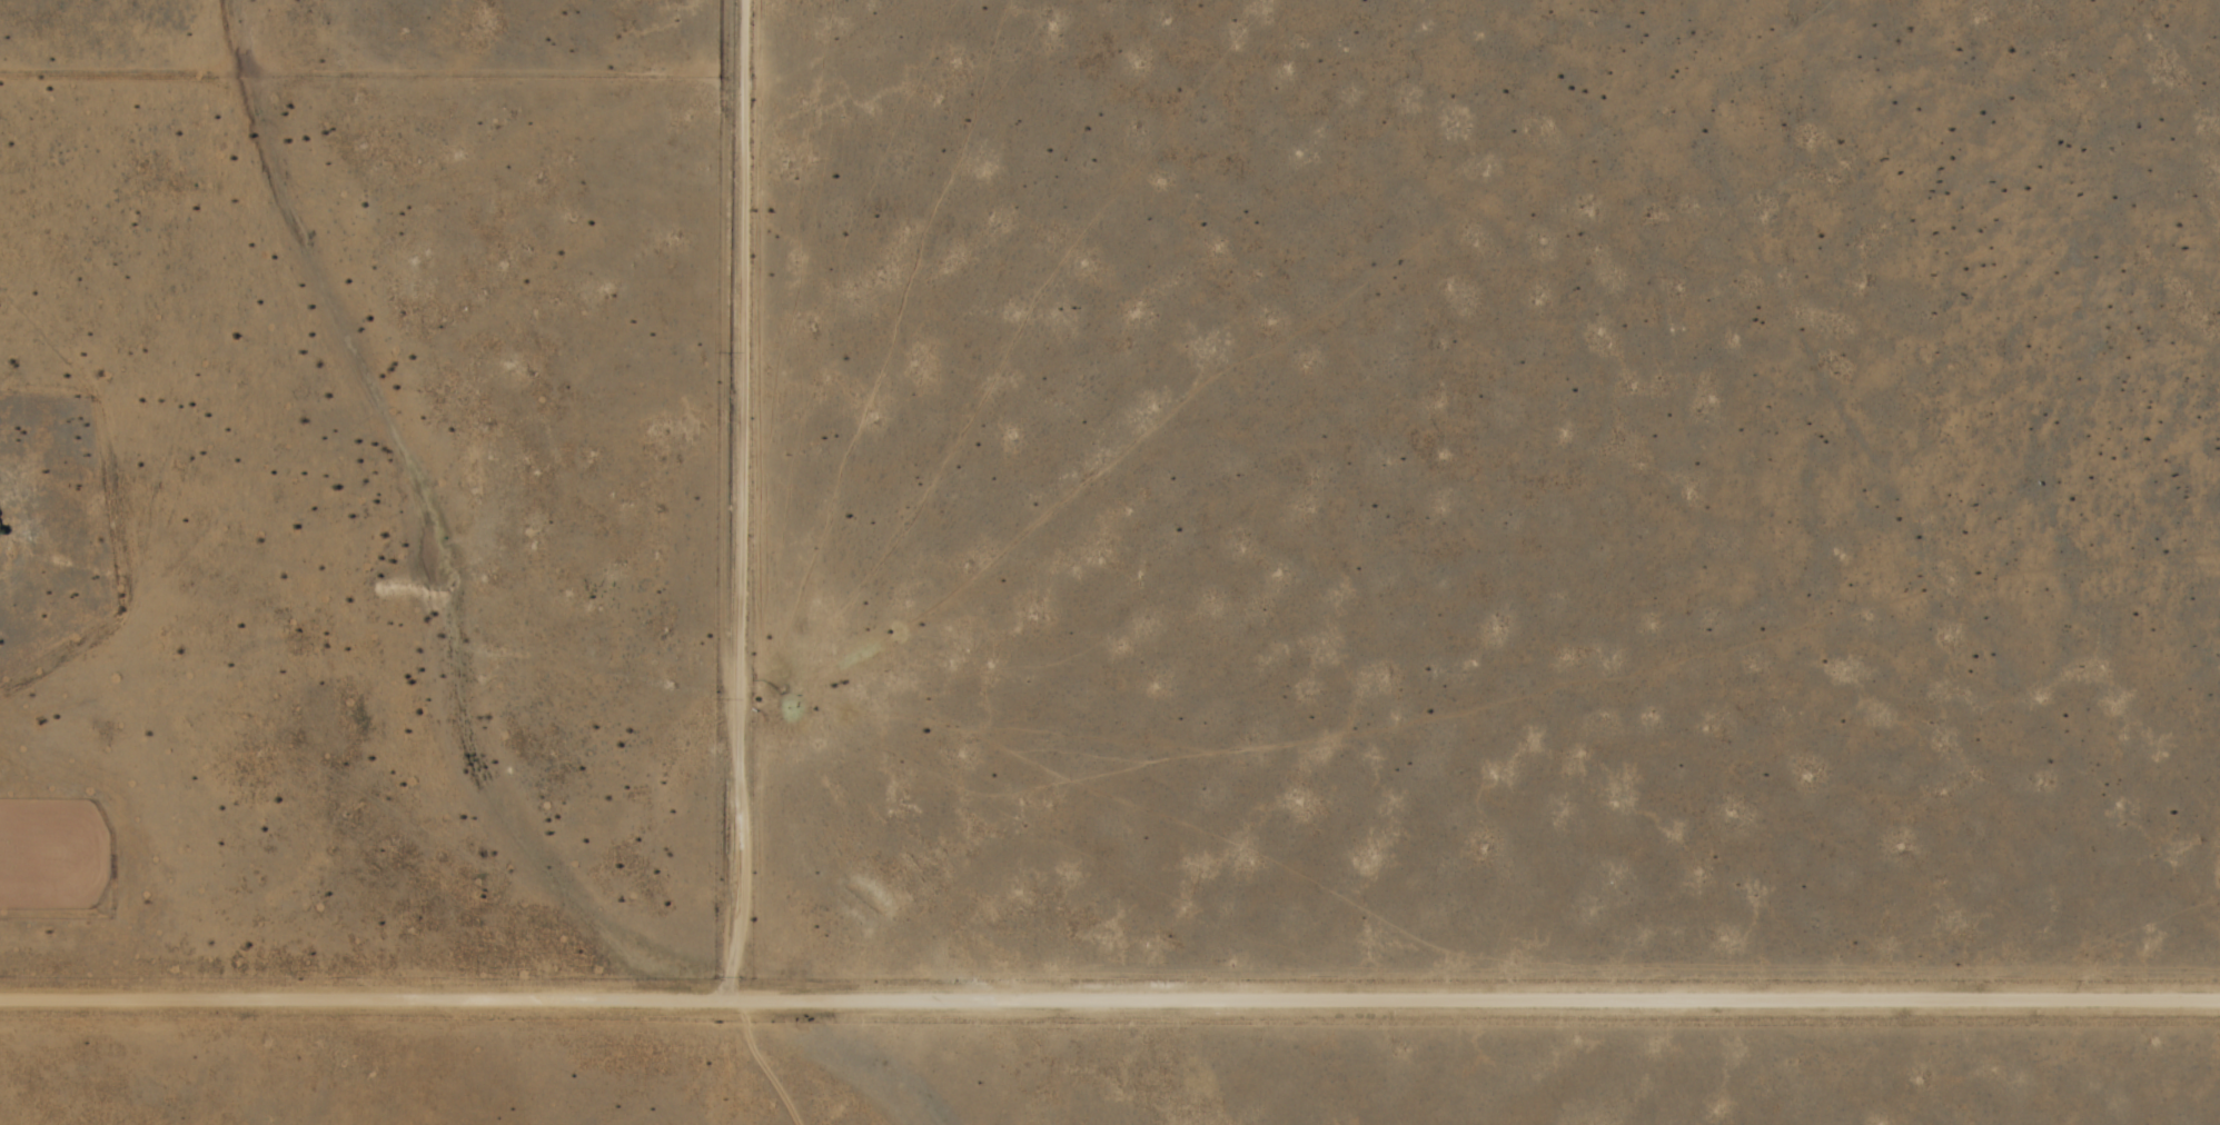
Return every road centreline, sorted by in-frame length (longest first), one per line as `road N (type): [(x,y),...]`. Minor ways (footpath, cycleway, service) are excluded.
road 1 (residential): [(0,1005),(2219,1010)]
road 2 (track): [(731,1005),(726,0)]

